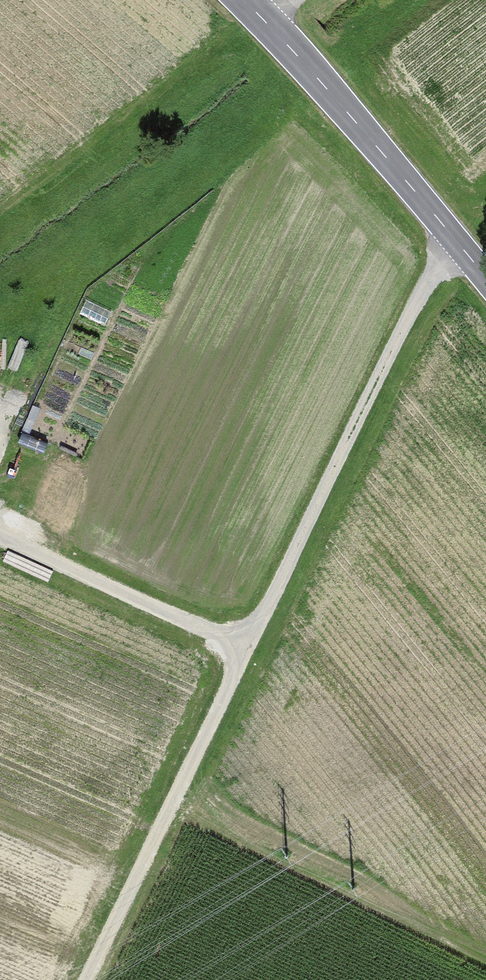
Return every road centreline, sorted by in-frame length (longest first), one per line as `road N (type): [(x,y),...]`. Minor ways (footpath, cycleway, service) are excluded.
road 1 (track): [(87,979),(449,232)]
road 2 (tertiary): [(242,0),(485,276)]
road 3 (track): [(0,539),(249,652)]

